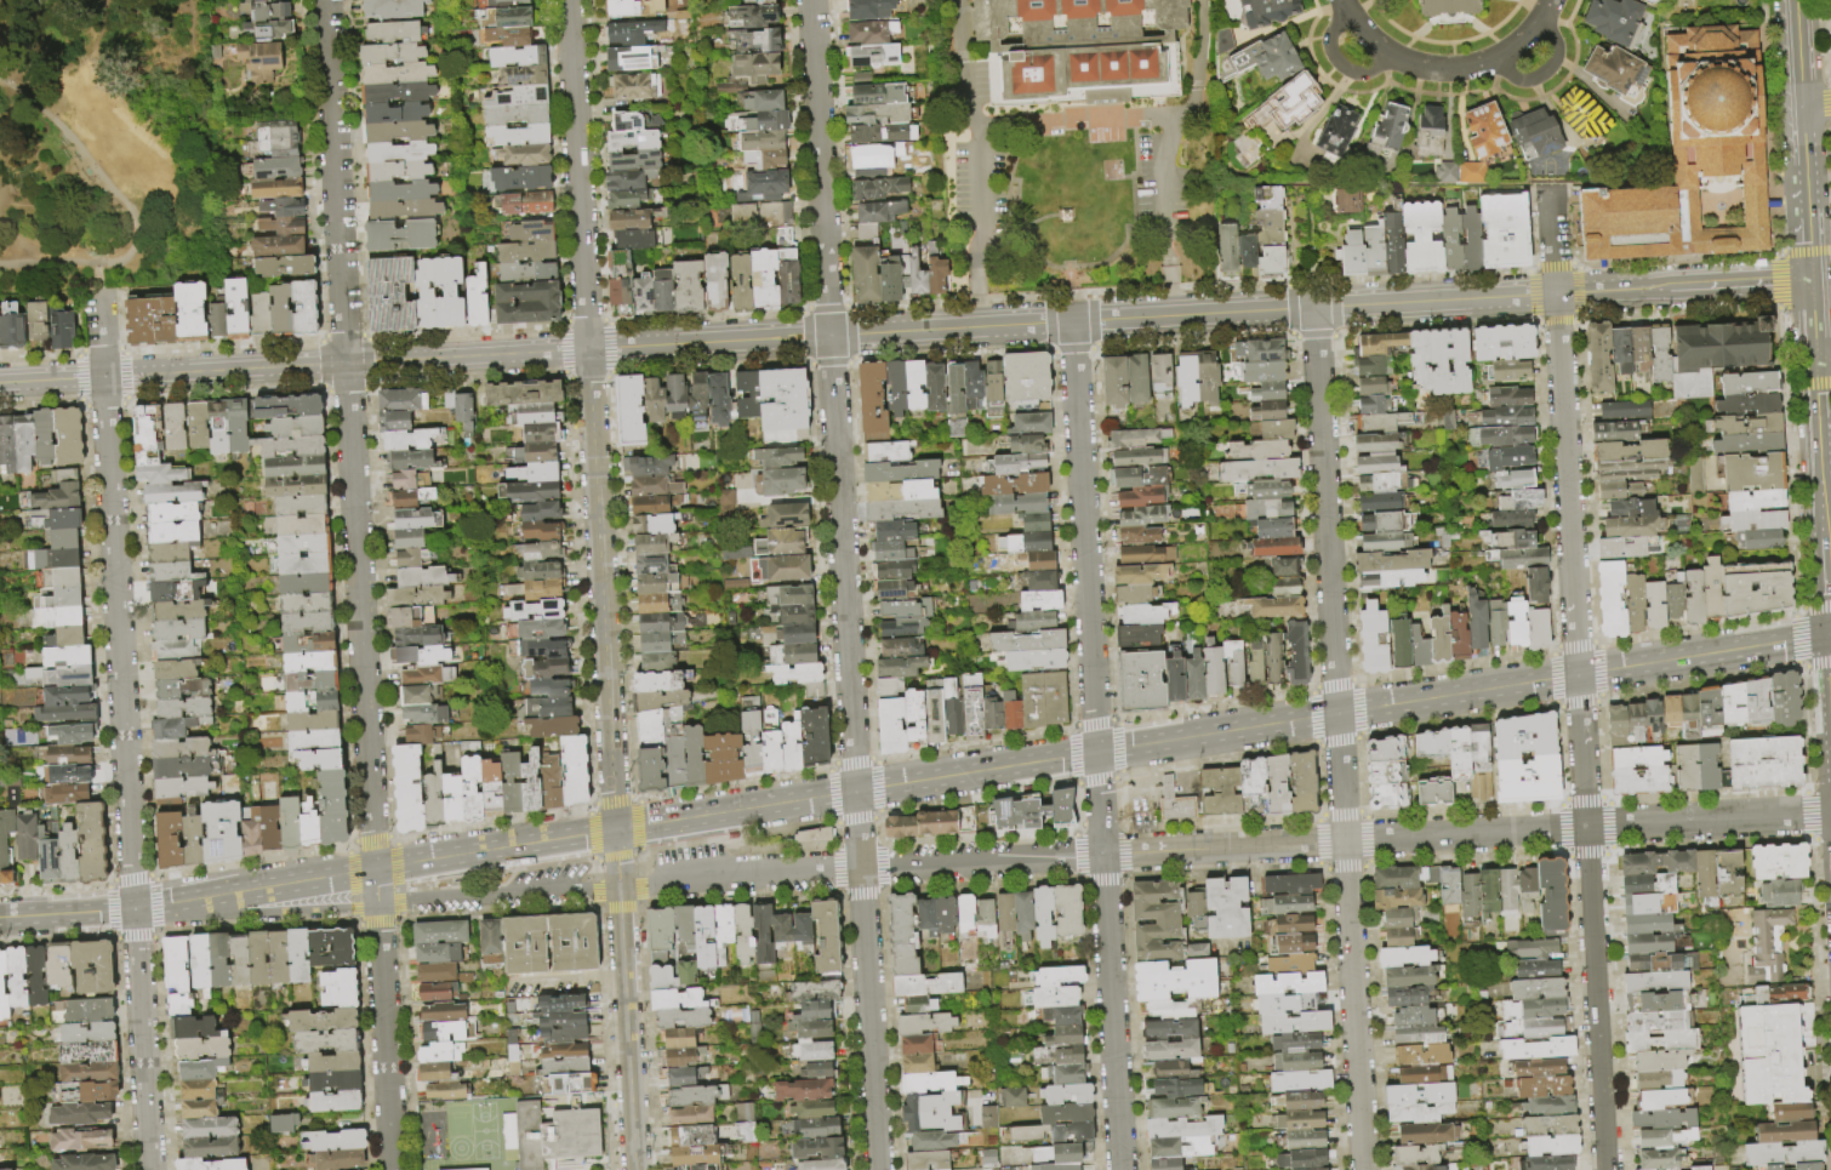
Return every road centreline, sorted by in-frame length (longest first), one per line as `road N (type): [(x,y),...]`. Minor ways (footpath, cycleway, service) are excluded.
road 1 (tertiary): [(1810,280),(0,384)]
road 2 (residential): [(325,0),(392,1169)]
road 3 (residential): [(1550,184),(1606,1169)]
road 4 (residential): [(568,0),(615,831)]
road 5 (residential): [(810,0),(855,792)]
road 6 (residential): [(103,378),(133,909)]
road 7 (secondary): [(1830,635),(1337,714)]
road 8 (residential): [(1830,814),(1345,841)]
road 9 (residential): [(1096,753),(1072,323)]
road 10 (residential): [(1313,309),(1337,714)]
road 11 (secondary): [(717,814),(1096,753)]
road 12 (residential): [(1345,841),(1363,1169)]
road 13 (residential): [(1120,1169),(1102,855)]
road 14 (residential): [(860,869),(877,1169)]
road 15 (residential): [(133,909),(149,1169)]
road 16 (secondary): [(375,869),(133,909)]
road 17 (secondary): [(1096,753),(1337,714)]
road 18 (residential): [(1345,841),(1102,855)]
road 19 (residential): [(860,869),(1102,855)]
road 20 (residential): [(621,938),(635,1169)]
road 21 (tertiary): [(1793,0),(1804,187)]
road 22 (tertiary): [(1815,365),(1824,527)]
road 23 (residential): [(233,895),(261,913),(377,907)]
road 24 (residential): [(618,891),(753,875)]
road 25 (secondary): [(133,909),(0,918)]
road 26 (residential): [(1337,714),(1345,841)]
road 27 (residential): [(377,907),(502,898)]
road 28 (residential): [(1350,15),(1328,41),(1339,63),(1367,73),(1388,53)]

